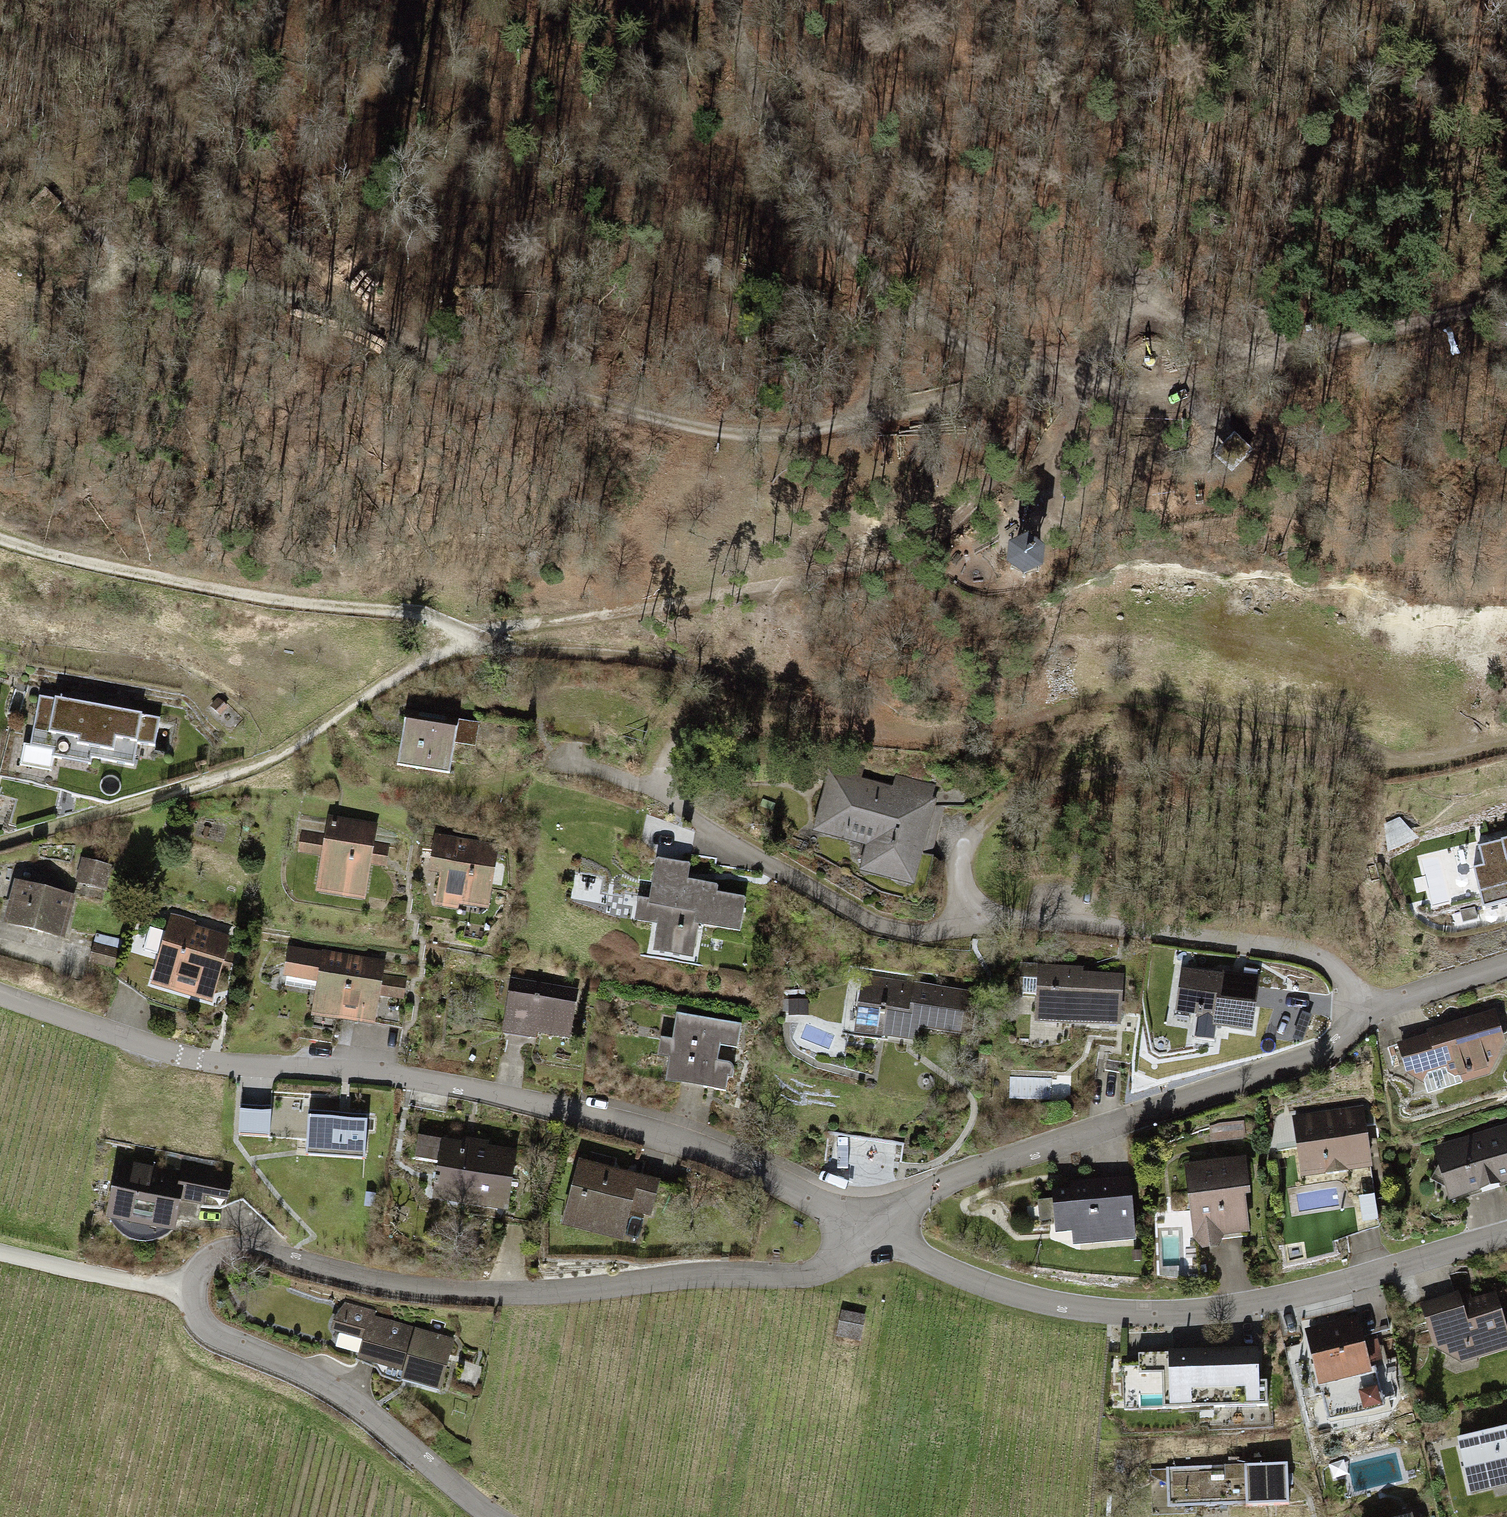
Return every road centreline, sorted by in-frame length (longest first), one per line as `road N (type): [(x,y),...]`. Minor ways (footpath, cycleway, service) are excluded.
road 1 (track): [(0,844),(267,760),(492,638),(810,583),(935,549),(1012,495),(1052,416),(1084,380),(1268,358),(1506,300)]
road 2 (residential): [(496,1516),(313,1376),(208,1333),(191,1298),(203,1260),(251,1247),(426,1288),(522,1293),(689,1274),(803,1274),(839,1262),(871,1231)]
road 3 (track): [(885,297),(886,344),(854,424),(762,437),(677,426),(445,356),(364,316),(198,152),(95,16),(72,0)]
road 4 (residential): [(0,994),(189,1058),(394,1074),(587,1114),(762,1171),(871,1231)]
road 5 (track): [(0,536),(268,604),(665,659),(857,732)]
road 6 (residential): [(871,1231),(1008,1293),(1107,1312),(1246,1305),(1506,1237)]
road 7 (residential): [(977,923),(922,933),(868,920),(707,826),(664,775),(675,738),(692,727),(857,732)]
road 8 (track): [(728,0),(776,151),(885,297),(994,357),(1084,380)]
road 9 (track): [(1403,762),(1327,728),(1146,699),(1001,723),(857,732)]
road 10 (residential): [(871,1231),(945,1181),(1324,1050),(1346,1031),(1354,1008)]
road 11 (track): [(982,823),(1030,790),(1071,775),(1195,762),(1403,762),(1506,738)]
road 12 (residential): [(1354,1008),(1337,967),(1294,948),(1013,916),(977,923)]
road 13 (track): [(1084,380),(1134,287),(1118,232),(1058,109),(1050,0)]
road 14 (track): [(364,316),(168,261),(138,260),(81,214)]
road 15 (track): [(854,424),(984,385),(1084,380)]
road 16 (track): [(0,1254),(191,1298)]
road 17 (residential): [(1354,1008),(1506,965)]
road 18 (track): [(0,267),(39,289),(95,295),(138,260)]
road 19 (track): [(1134,287),(1187,325),(1268,358)]

